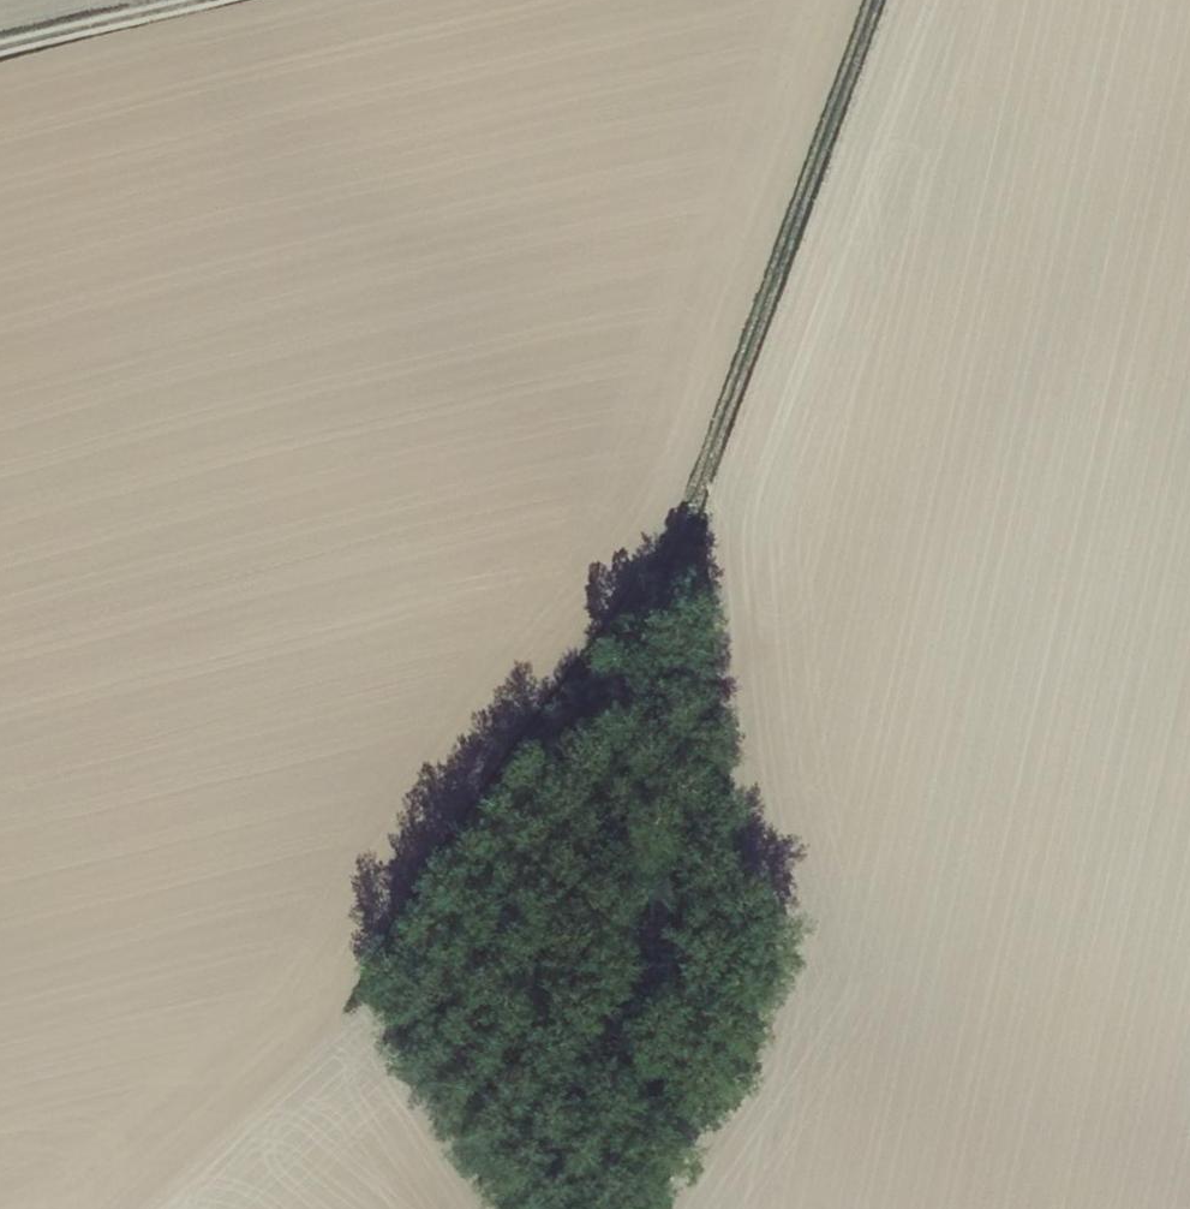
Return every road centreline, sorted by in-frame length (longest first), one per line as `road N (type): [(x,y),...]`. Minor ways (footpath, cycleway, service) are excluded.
road 1 (track): [(226,0),(0,51)]

